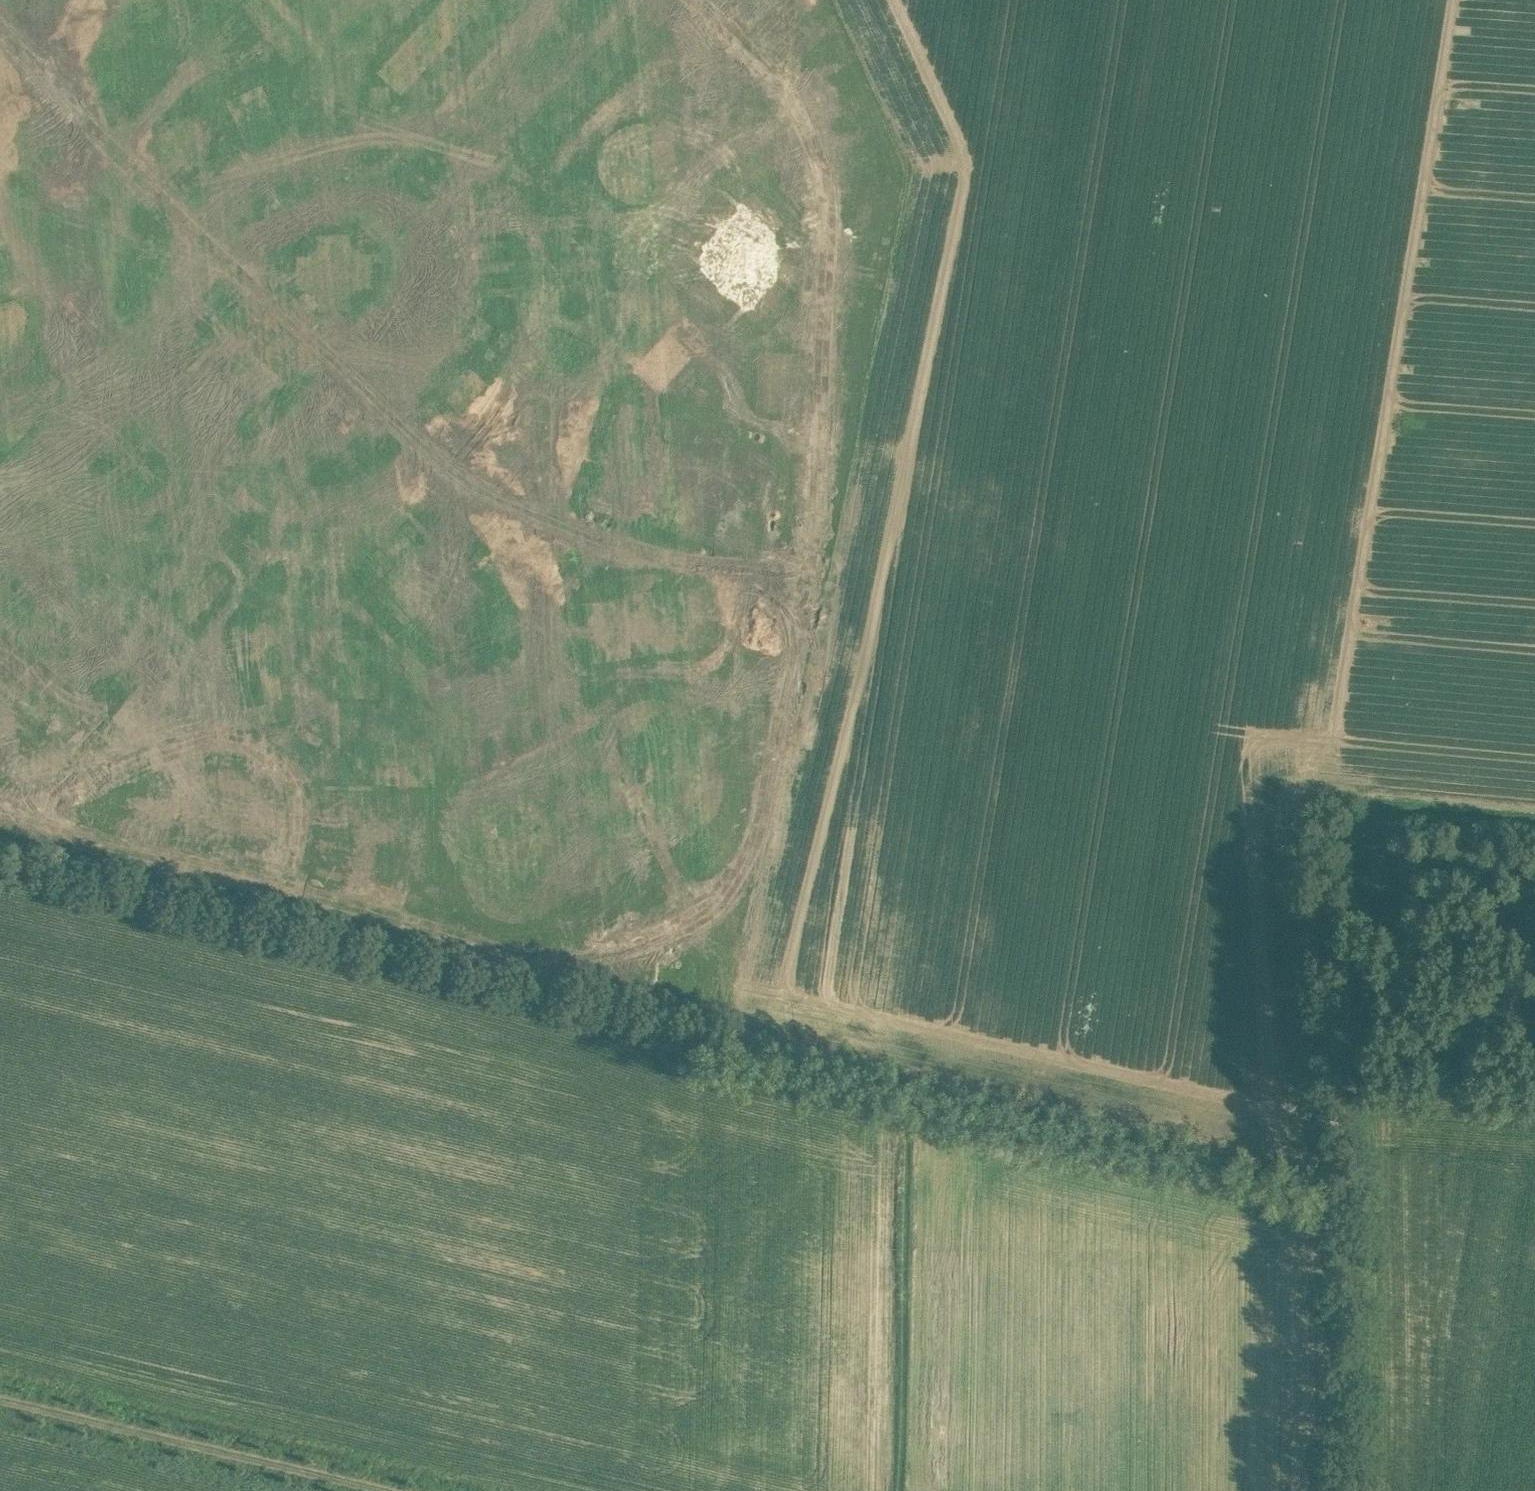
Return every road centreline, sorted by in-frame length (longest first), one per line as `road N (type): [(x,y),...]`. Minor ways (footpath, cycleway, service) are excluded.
road 1 (track): [(406,1490),(0,1399)]

